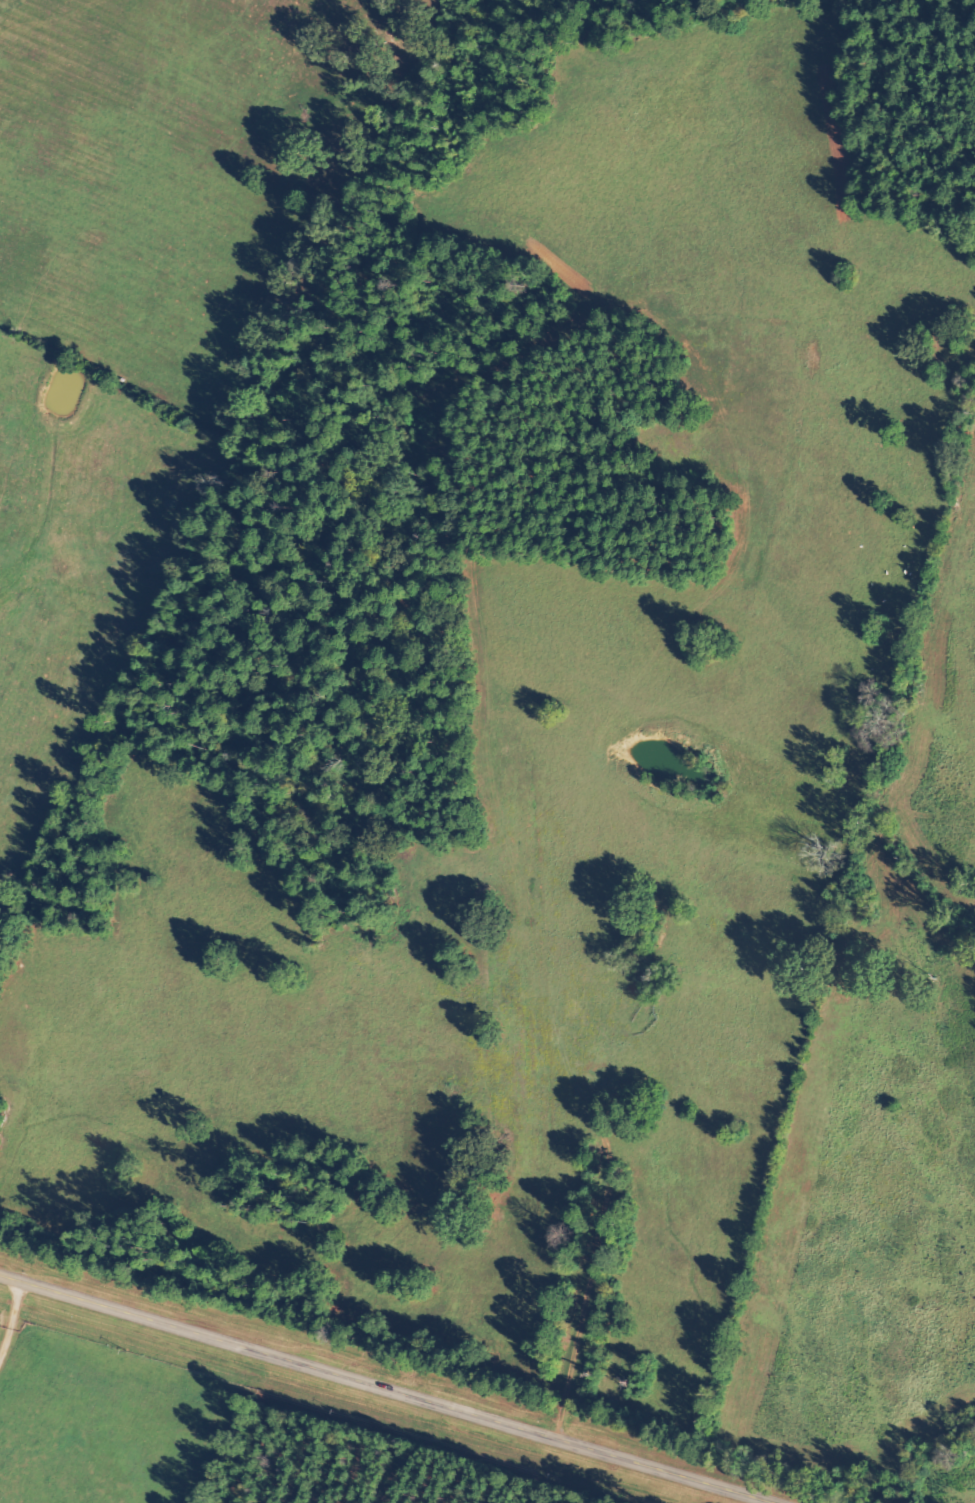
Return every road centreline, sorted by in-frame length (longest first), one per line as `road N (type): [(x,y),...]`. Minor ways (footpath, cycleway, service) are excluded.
road 1 (tertiary): [(0,1274),(776,1502)]

